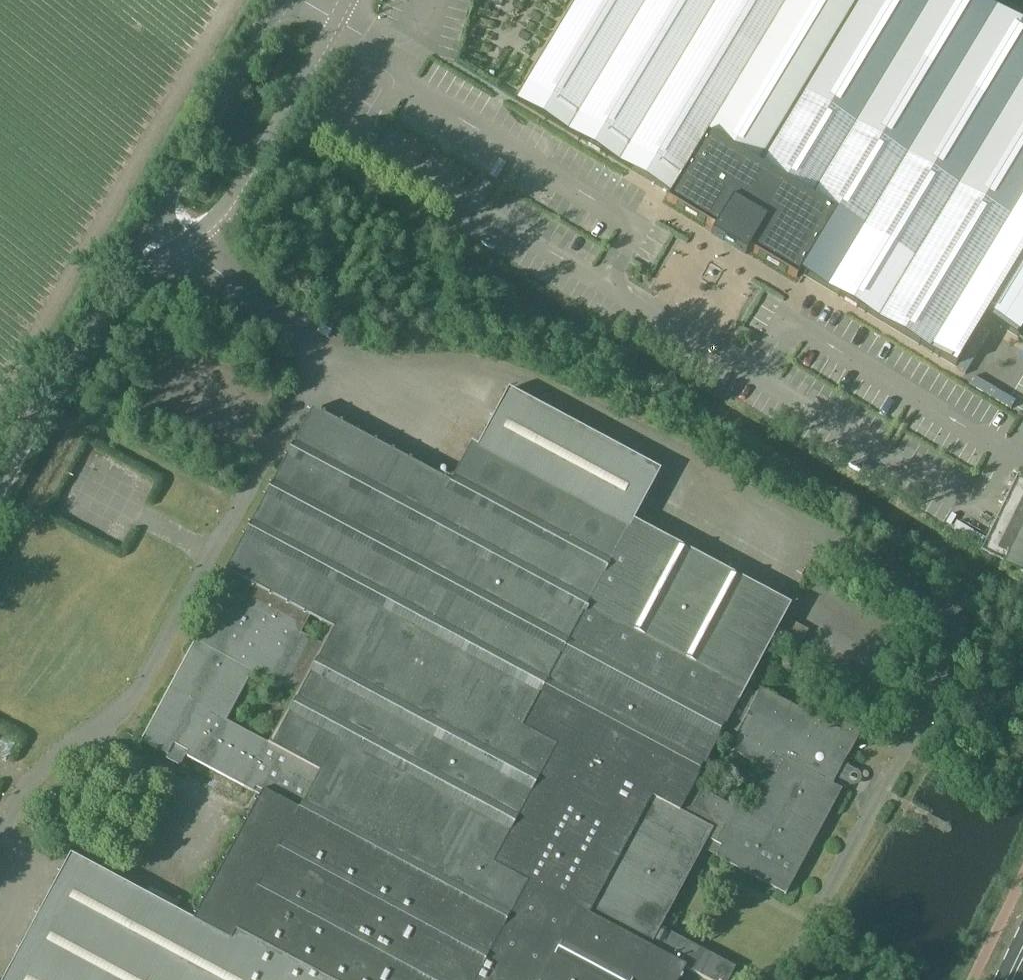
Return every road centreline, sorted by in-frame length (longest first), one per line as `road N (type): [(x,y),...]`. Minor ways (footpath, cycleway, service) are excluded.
road 1 (residential): [(117,278),(209,226),(284,114),(345,0)]
road 2 (residential): [(284,0),(117,278)]
road 3 (residential): [(0,479),(117,278)]

